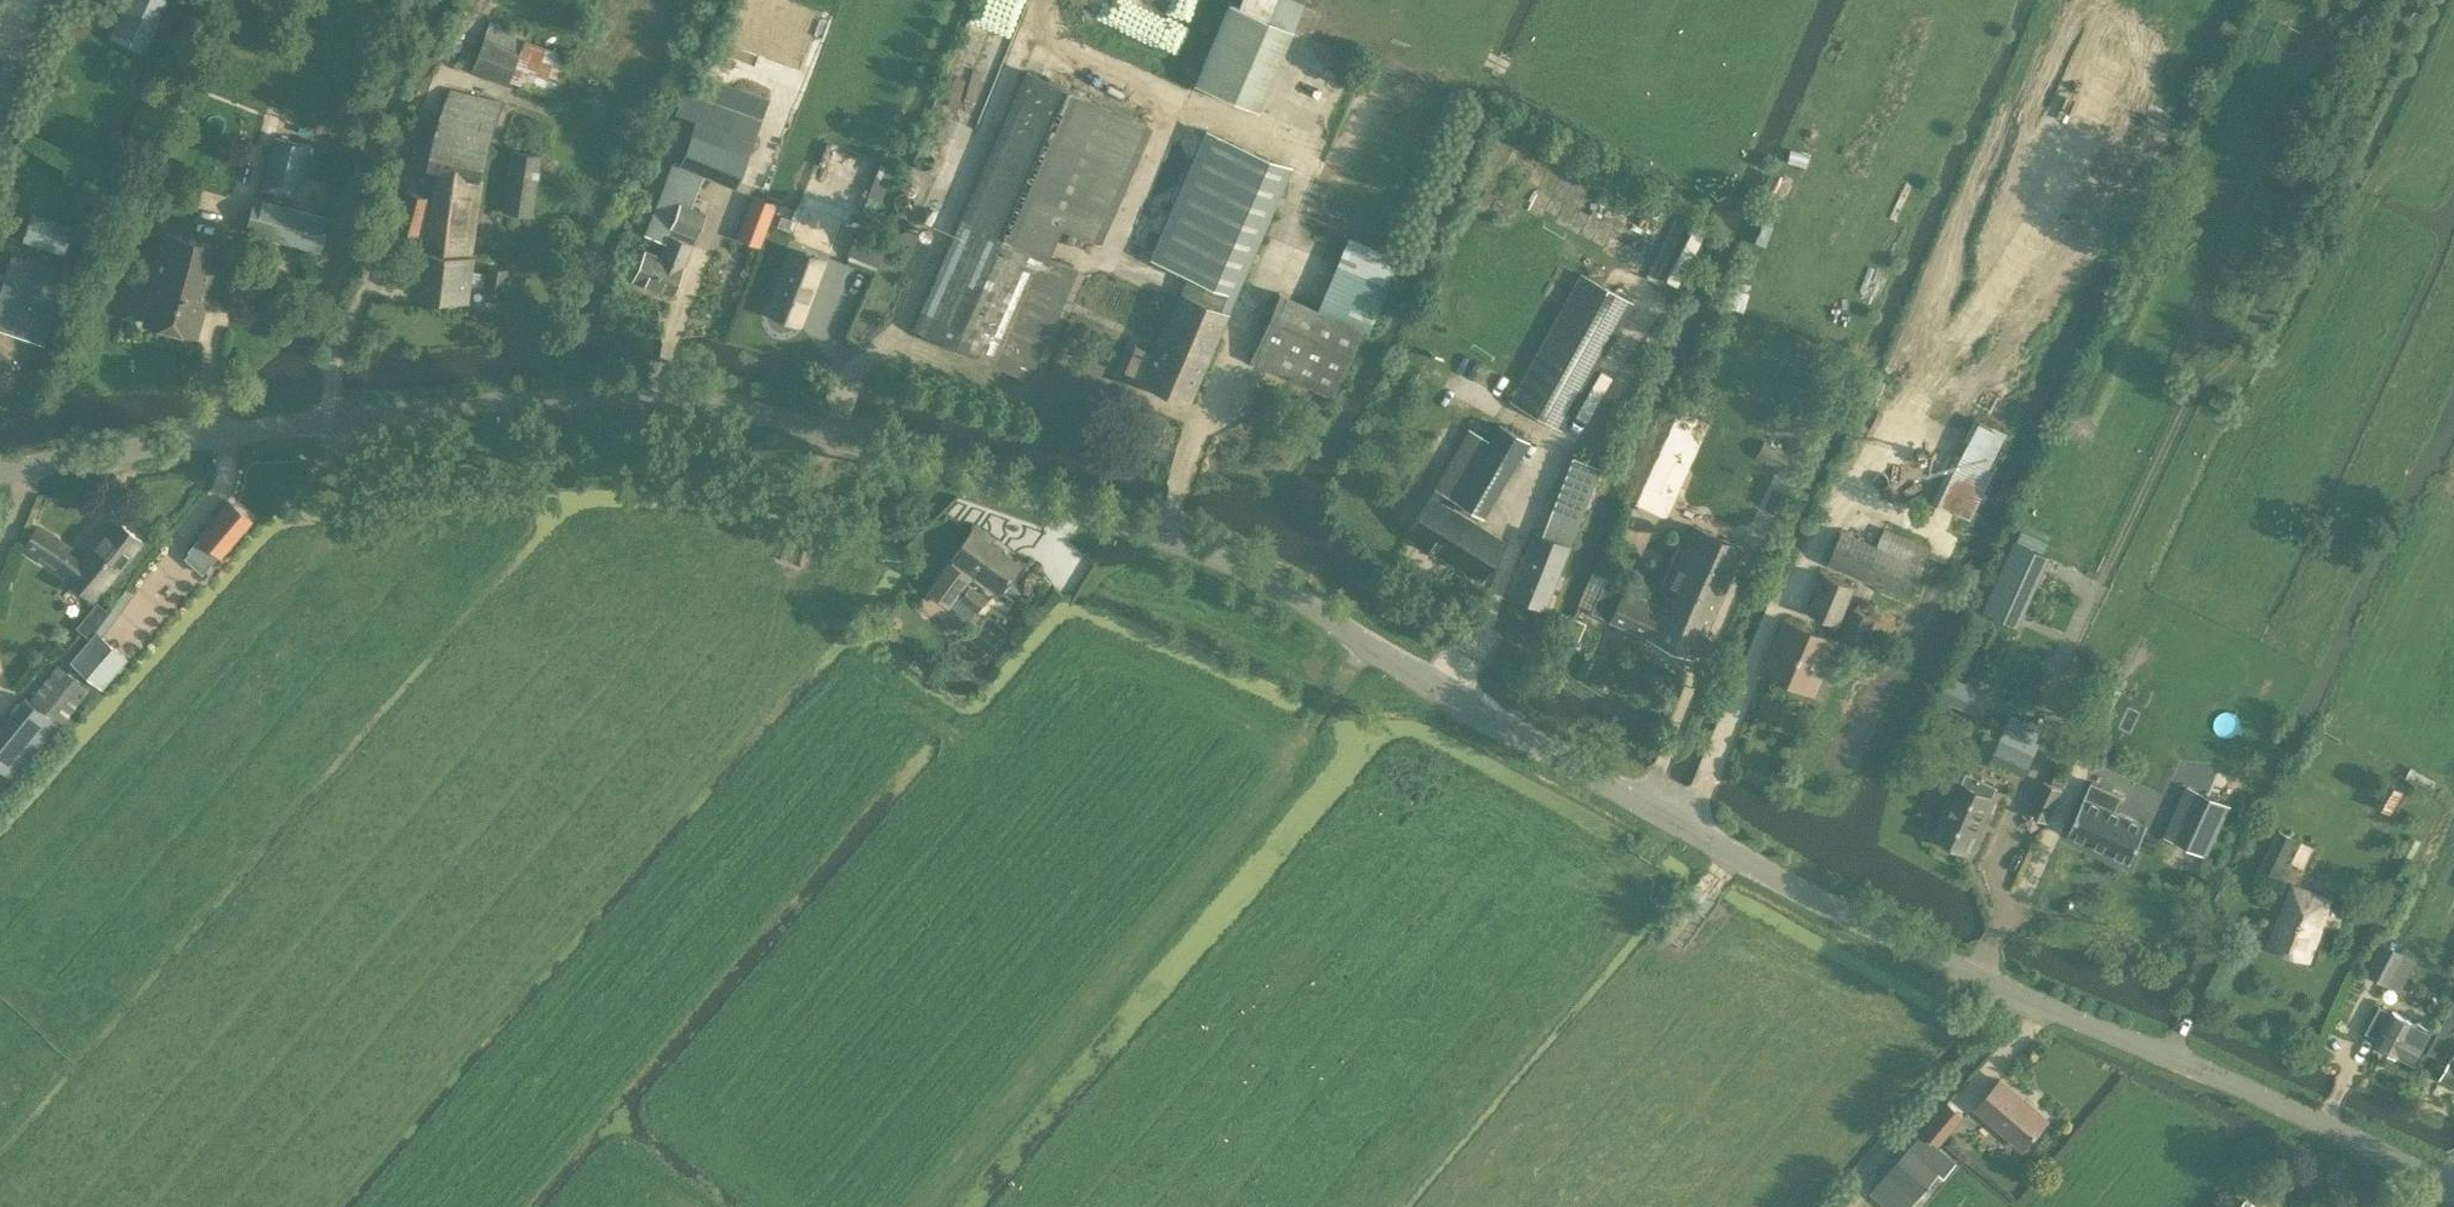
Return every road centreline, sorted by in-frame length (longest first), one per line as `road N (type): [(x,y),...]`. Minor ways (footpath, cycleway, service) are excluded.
road 1 (unclassified): [(2453,1188),(1974,974),(1470,709),(1266,582),(1172,542),(854,437),(723,403),(584,395),(345,414),(0,473)]
road 2 (track): [(854,437),(1044,0)]

